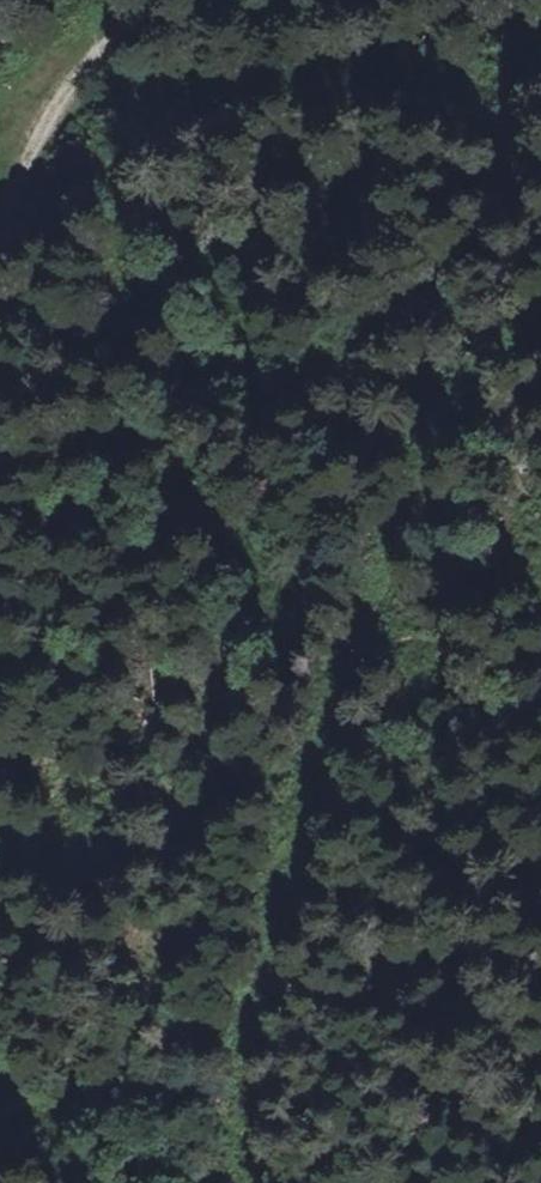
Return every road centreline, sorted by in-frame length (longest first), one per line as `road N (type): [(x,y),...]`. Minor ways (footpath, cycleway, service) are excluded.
road 1 (track): [(0,223),(73,104),(181,0)]

